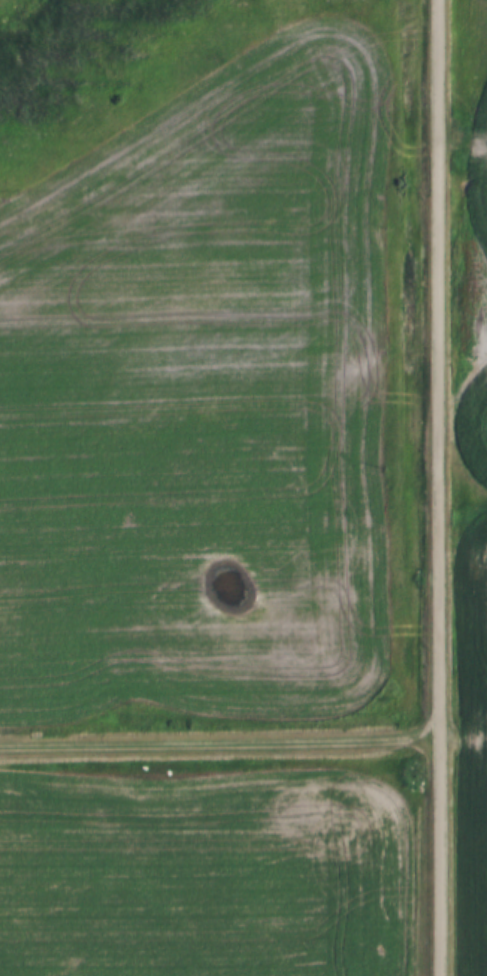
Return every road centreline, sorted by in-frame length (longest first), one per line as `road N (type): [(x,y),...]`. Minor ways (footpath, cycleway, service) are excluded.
road 1 (residential): [(434,0),(437,975)]
road 2 (track): [(437,739),(0,746)]

